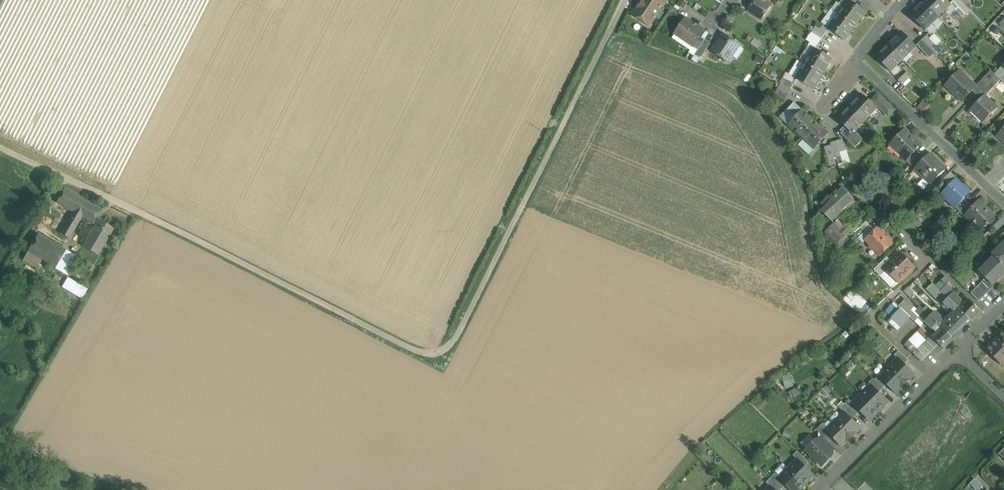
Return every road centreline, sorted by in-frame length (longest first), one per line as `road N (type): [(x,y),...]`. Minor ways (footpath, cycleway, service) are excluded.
road 1 (unclassified): [(0,148),(401,344),(442,353),(462,330),(610,31)]
road 2 (residential): [(1003,201),(855,59)]
road 3 (residential): [(958,350),(814,489)]

